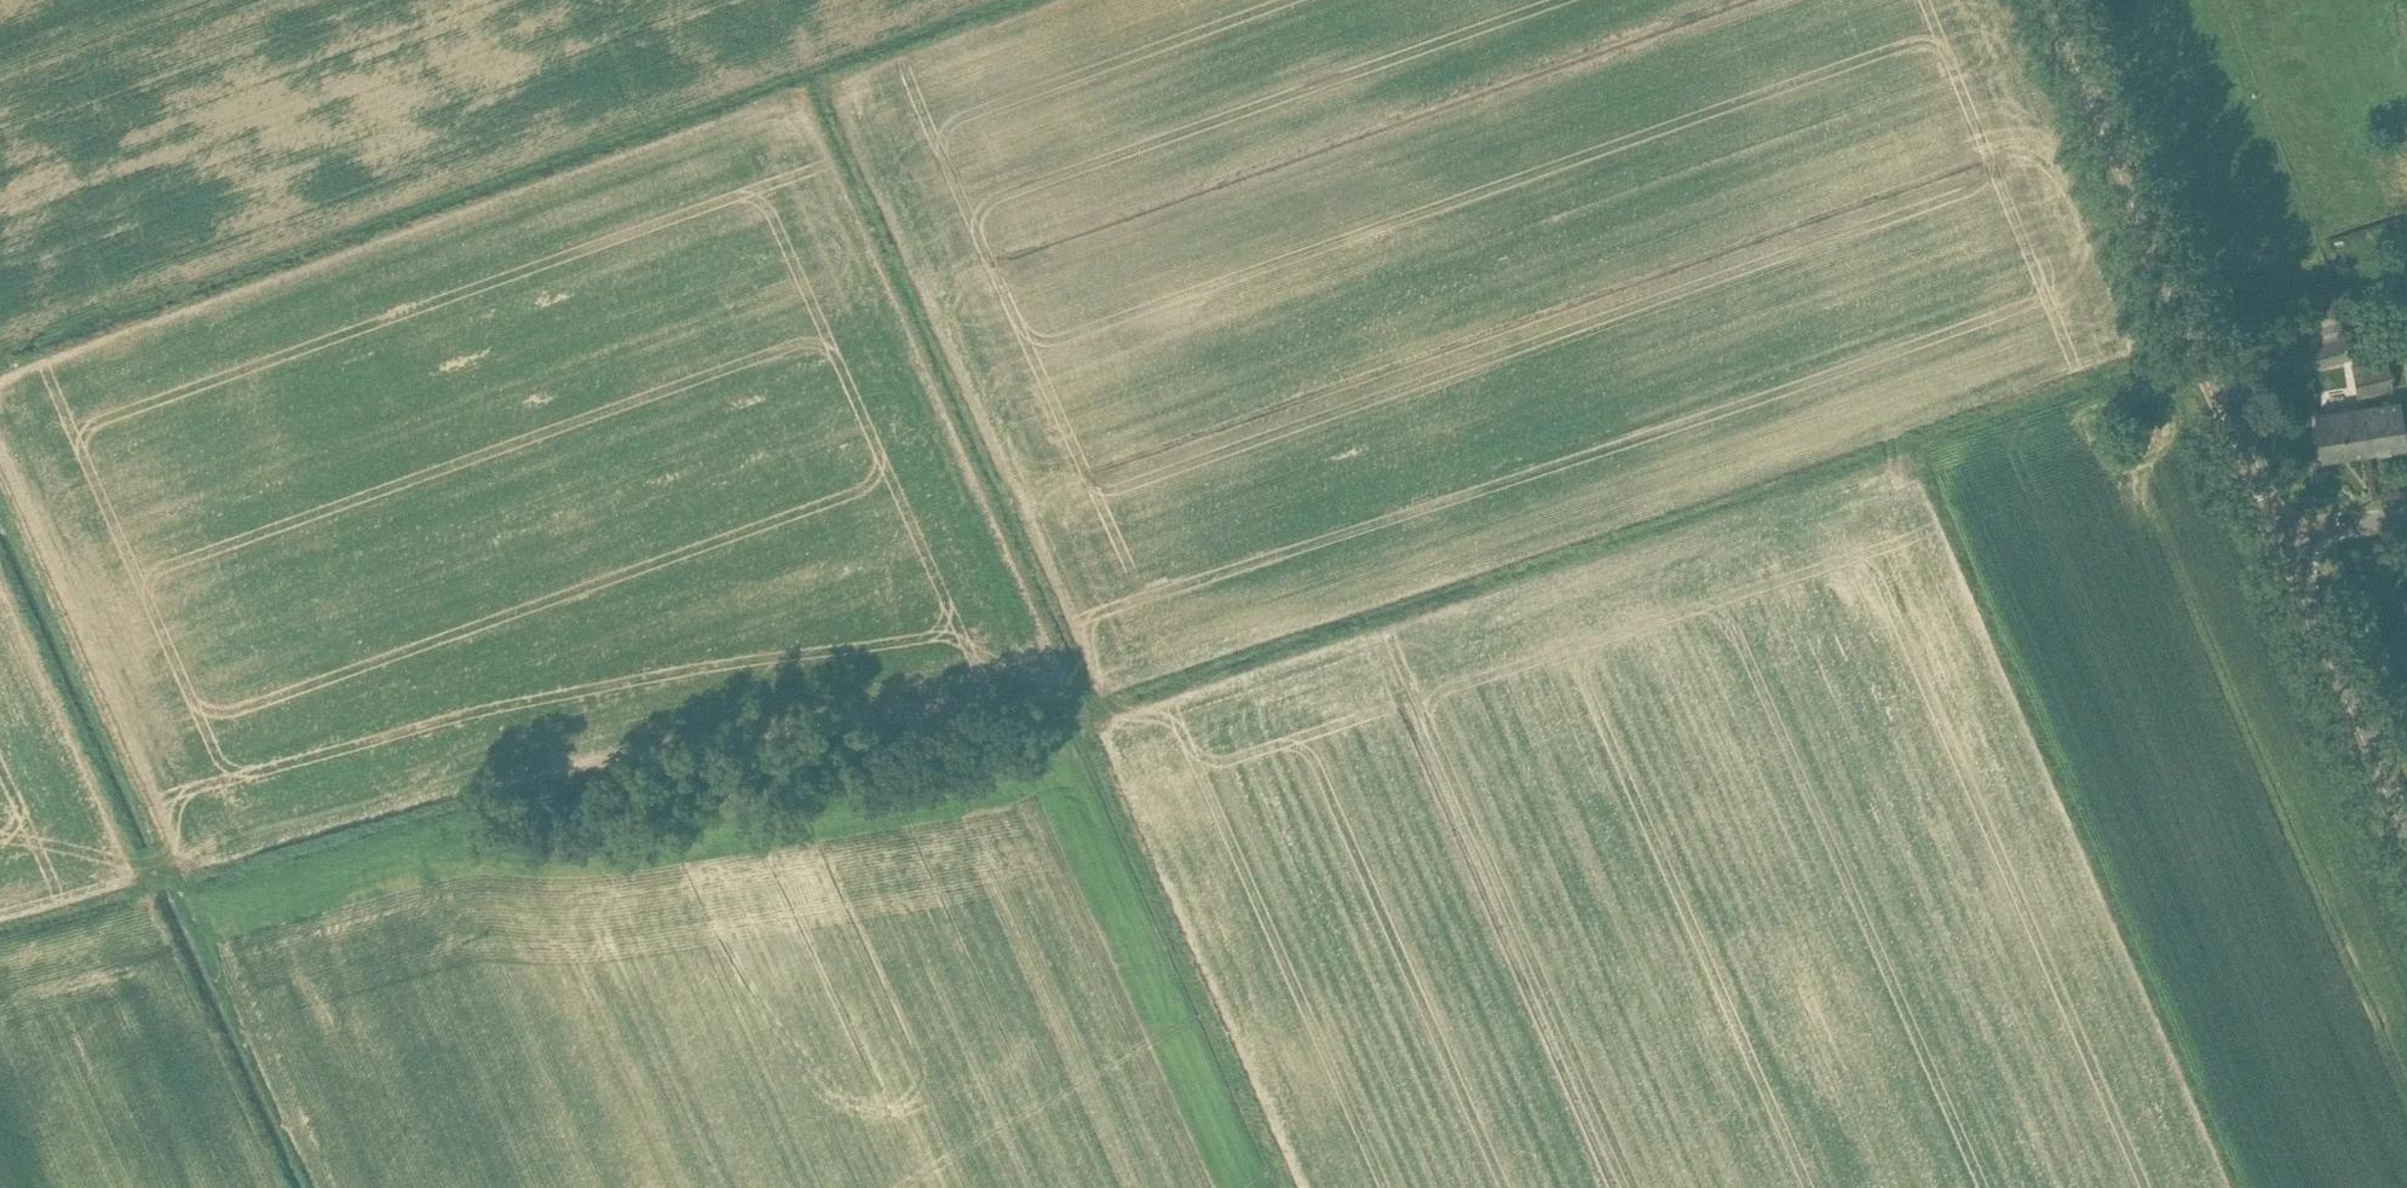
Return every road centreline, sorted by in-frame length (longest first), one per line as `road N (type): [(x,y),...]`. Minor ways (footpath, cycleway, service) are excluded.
road 1 (tertiary): [(2282,534),(2055,0)]
road 2 (unclassified): [(2406,825),(2282,534)]
road 3 (tertiary): [(2282,534),(2406,523)]

